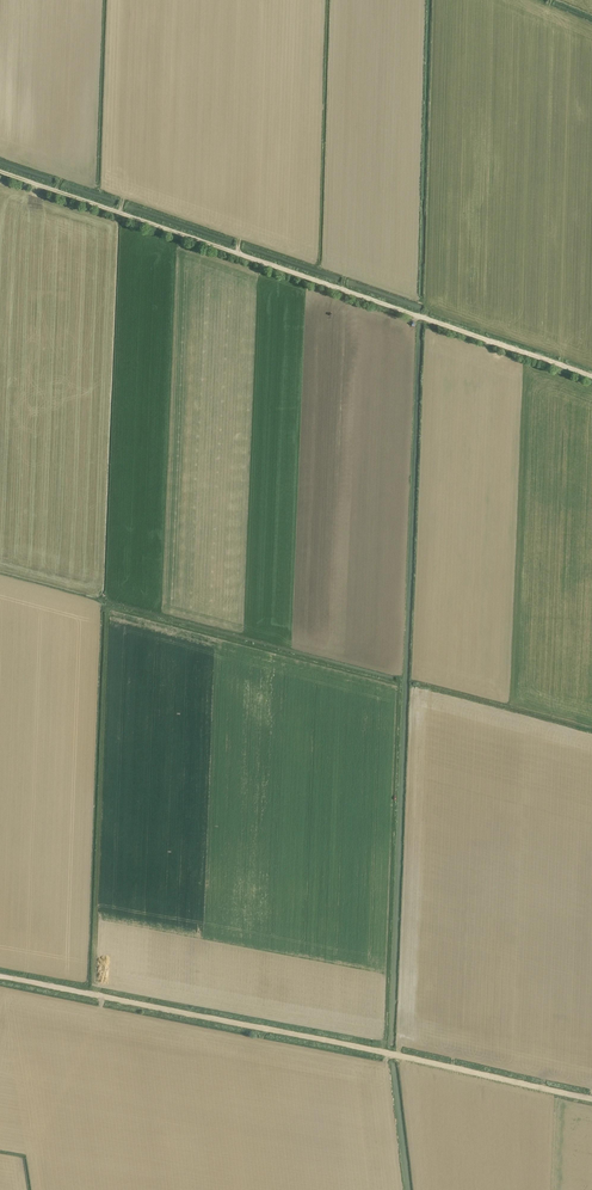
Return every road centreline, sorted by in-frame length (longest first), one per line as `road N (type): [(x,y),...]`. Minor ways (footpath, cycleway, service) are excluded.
road 1 (track): [(0,173),(591,376)]
road 2 (track): [(591,1098),(0,977)]

